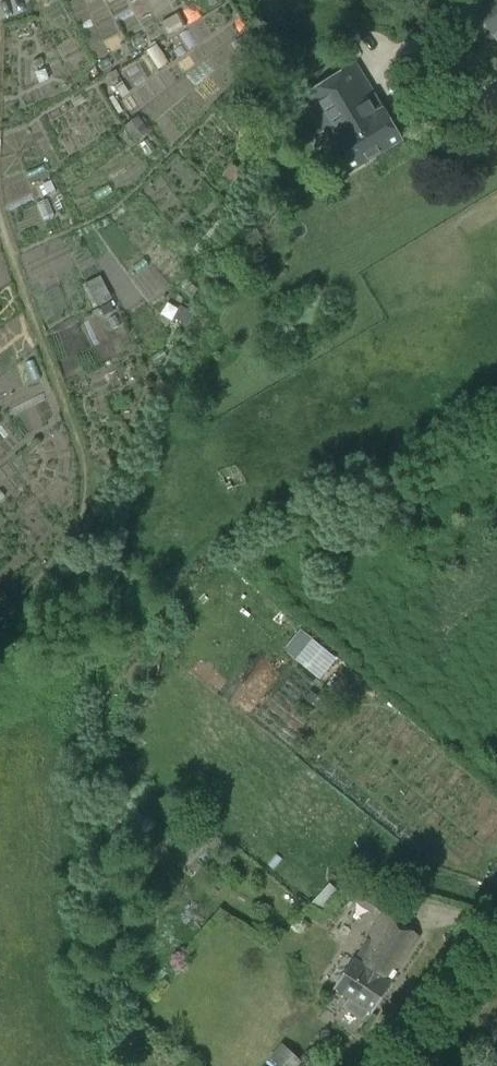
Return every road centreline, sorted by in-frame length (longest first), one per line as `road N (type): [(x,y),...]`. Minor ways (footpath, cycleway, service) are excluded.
road 1 (track): [(84,493),(63,400),(0,222)]
road 2 (unclassified): [(404,1065),(496,963)]

